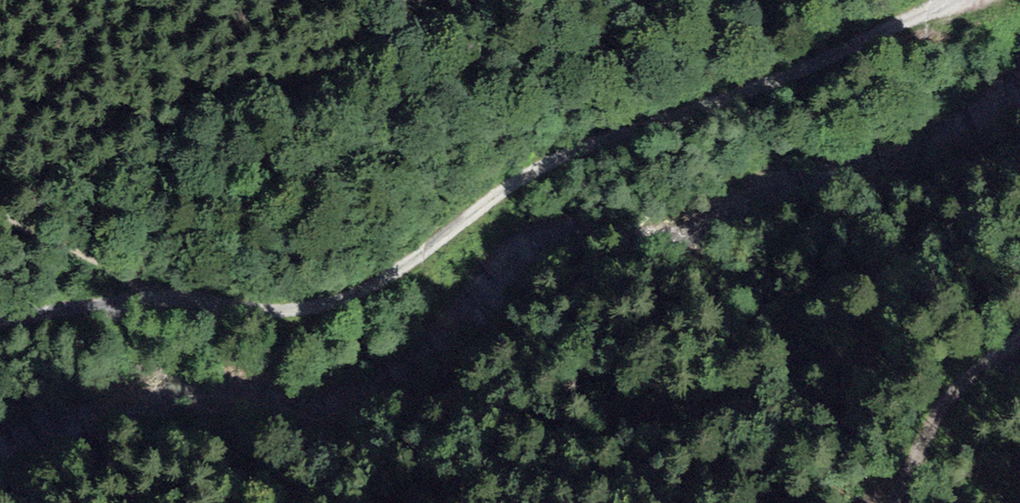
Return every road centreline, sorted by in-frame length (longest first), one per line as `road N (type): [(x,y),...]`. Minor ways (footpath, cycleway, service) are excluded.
road 1 (track): [(0,323),(129,298),(249,310),(316,308),(357,296),(558,155),(674,119),(967,0)]
road 2 (track): [(896,502),(961,384),(1019,344)]
road 3 (track): [(0,195),(36,242),(129,298)]

